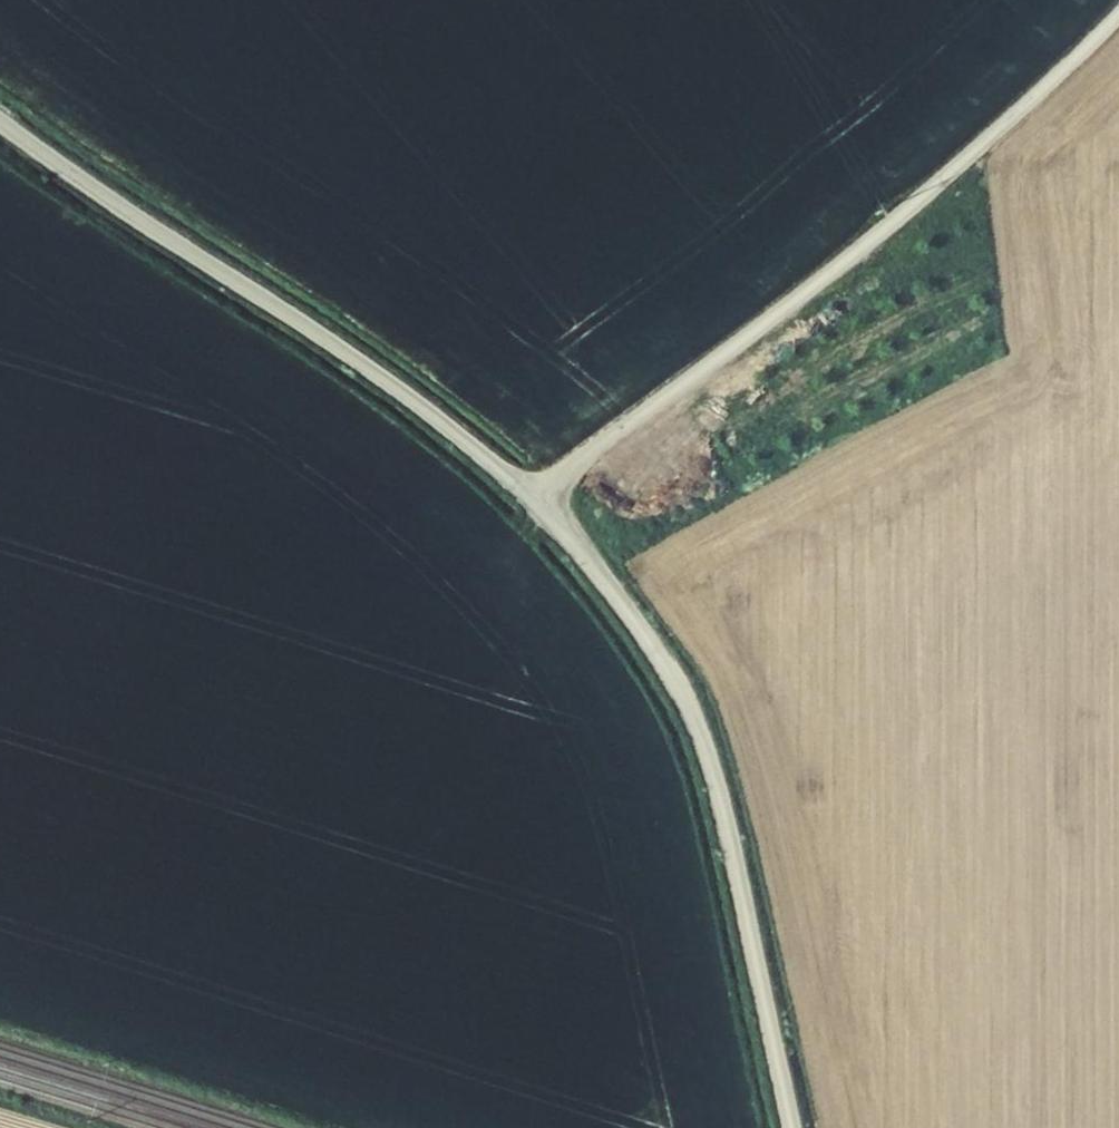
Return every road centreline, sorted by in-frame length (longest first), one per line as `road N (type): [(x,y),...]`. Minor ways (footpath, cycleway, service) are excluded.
road 1 (unclassified): [(1118,13),(908,209),(534,499)]
road 2 (unclassified): [(534,499),(625,605),(698,727),(794,1127)]
road 3 (unclassified): [(534,499),(376,373),(0,123)]

